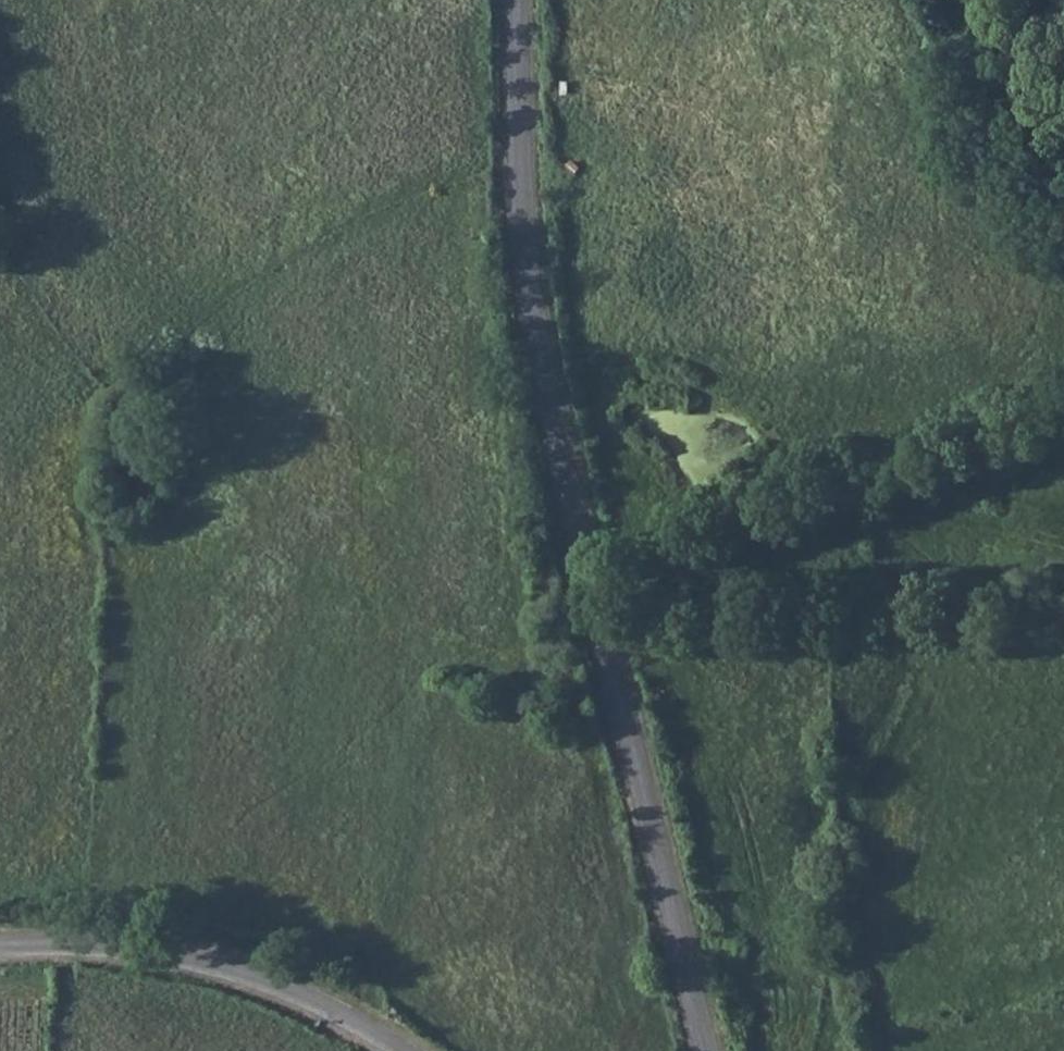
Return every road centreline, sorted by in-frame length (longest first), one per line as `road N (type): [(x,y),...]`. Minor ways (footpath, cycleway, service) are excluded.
road 1 (unclassified): [(517,0),(540,346),(705,1050)]
road 2 (unclassified): [(392,1050),(325,1008),(225,973),(113,953),(0,952)]

